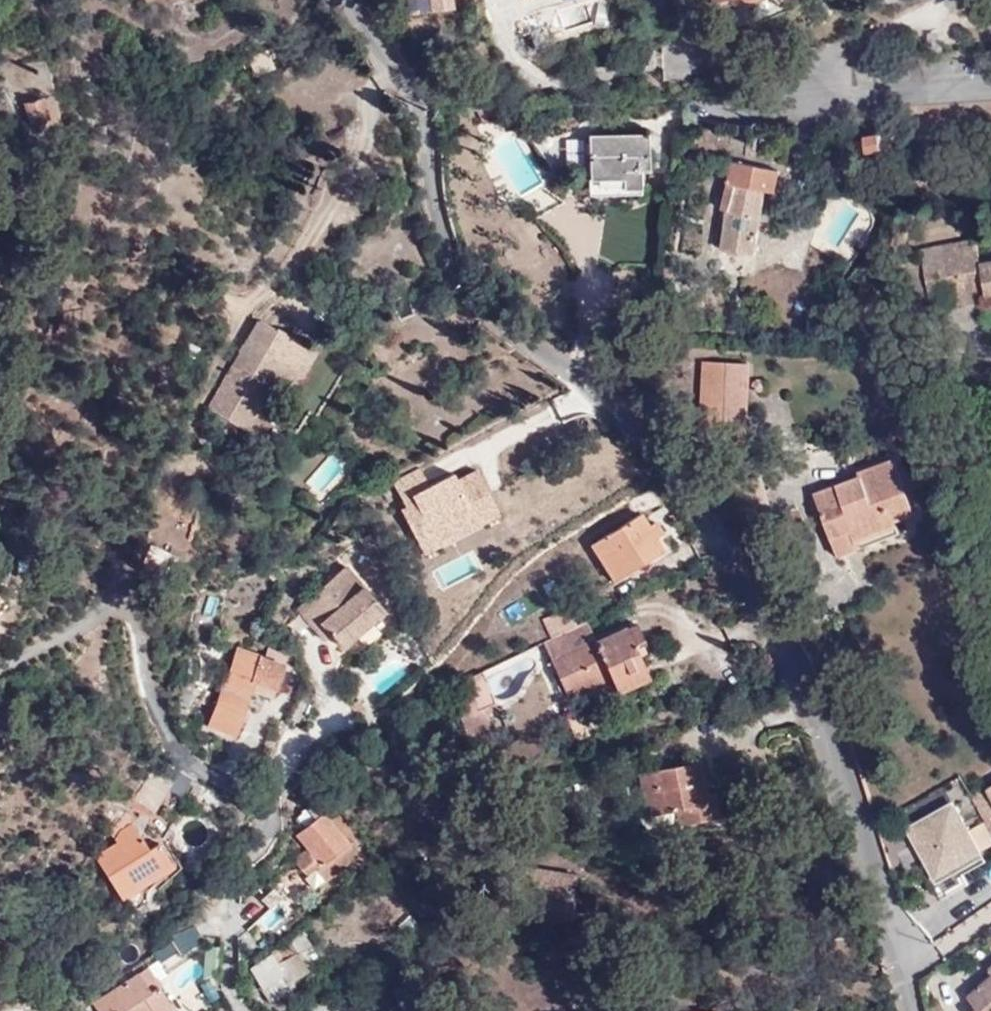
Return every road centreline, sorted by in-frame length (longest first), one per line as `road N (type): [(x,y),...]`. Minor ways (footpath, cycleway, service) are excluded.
road 1 (residential): [(914,1010),(853,788),(686,480),(457,277),(429,169),(427,111),(391,55)]
road 2 (residential): [(391,55),(370,160),(319,269),(317,305),(338,341),(338,378),(285,438),(188,485),(128,602)]
road 3 (residential): [(241,1010),(225,892),(267,838),(270,813),(248,787),(197,763),(164,734),(148,676),(148,640),(128,602)]
road 4 (residential): [(990,80),(692,88)]
road 5 (residential): [(128,602),(0,673)]

